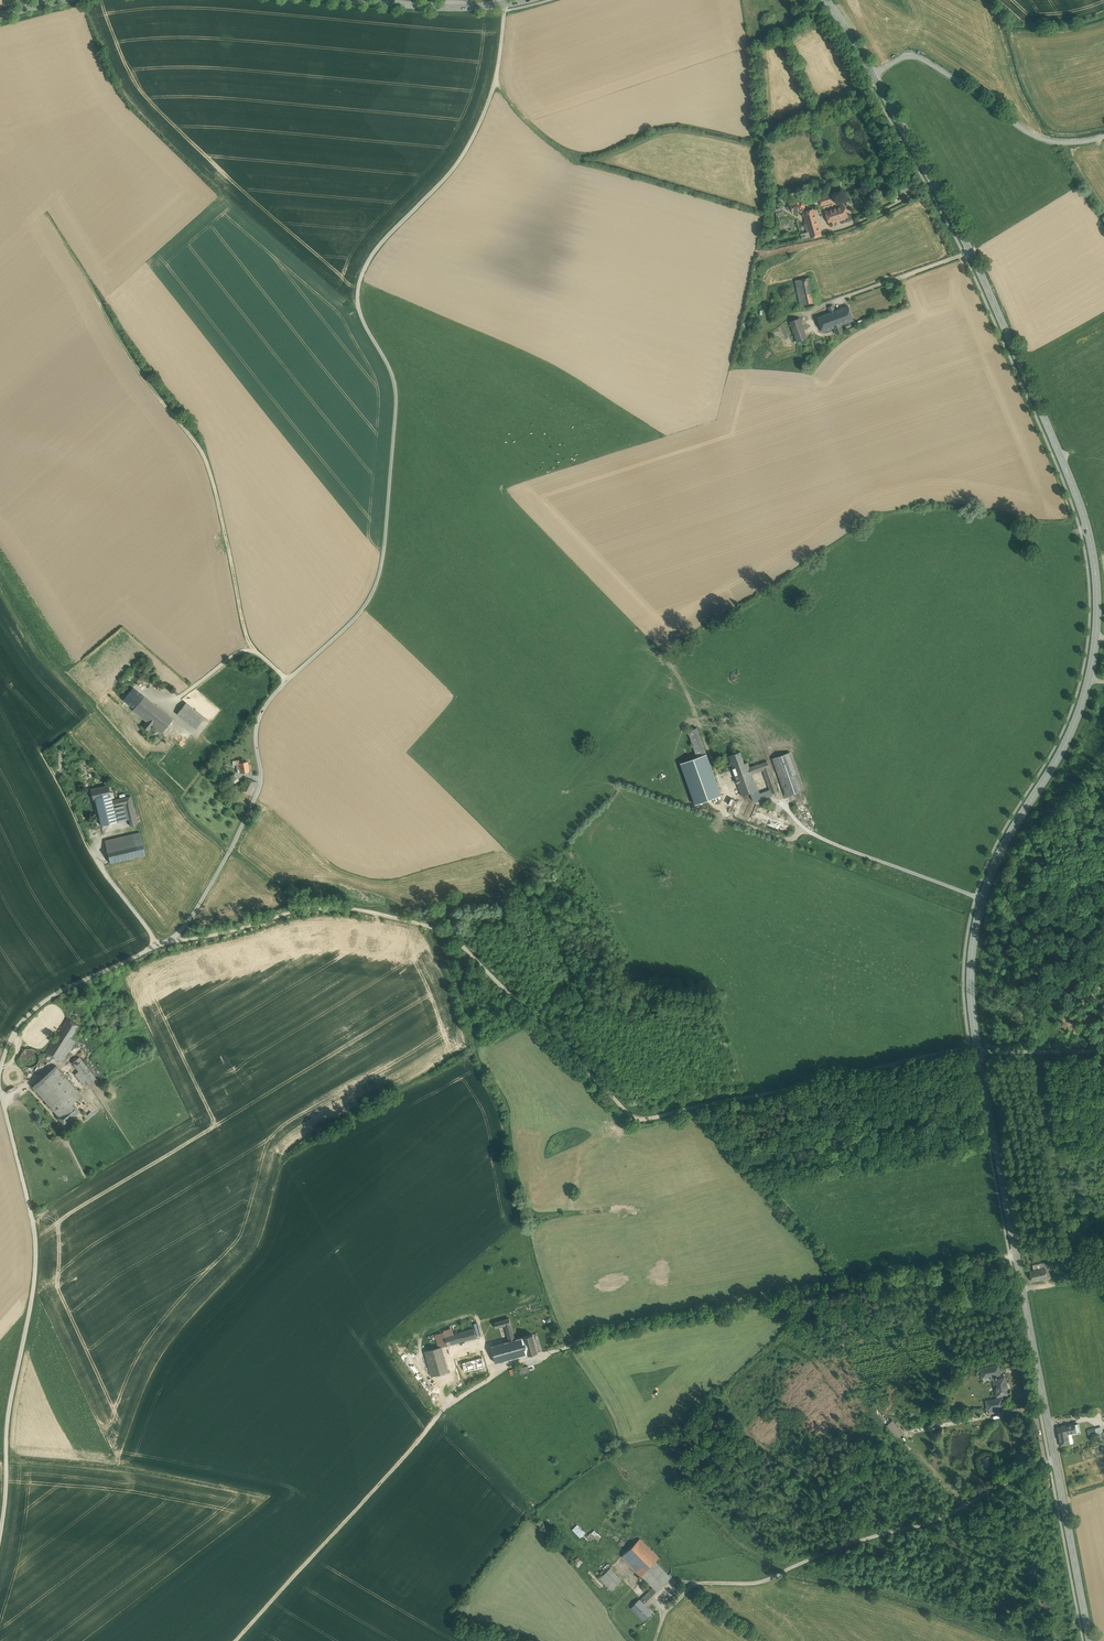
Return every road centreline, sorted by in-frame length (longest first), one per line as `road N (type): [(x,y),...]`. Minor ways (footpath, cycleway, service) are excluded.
road 1 (secondary): [(978,1051),(971,988),(982,900),(1016,824),(1062,762),(1083,714),(1100,641),(1099,566),(1078,491),(971,253),(826,0)]
road 2 (track): [(505,11),(495,81),(466,150),(378,246),(358,288),(361,318),(396,392),(373,592),(256,715),(260,786),(219,873),(172,939)]
road 3 (track): [(978,1051),(636,1118),(456,940),(430,926),(299,909),(172,939)]
road 4 (secondary): [(1090,1640),(978,1051)]
road 5 (track): [(42,210),(127,355),(204,456),(255,653)]
road 6 (unclassified): [(0,1093),(35,1252),(7,1426),(0,1534)]
road 7 (track): [(678,1582),(763,1581),(941,1518),(1056,1457)]
road 8 (track): [(172,939),(48,997),(12,1035),(0,1072)]
road 9 (secondary): [(350,0),(461,9),(526,0)]
road 10 (track): [(69,800),(93,861),(158,945)]
road 11 (unclassified): [(1103,1051),(978,1051)]

